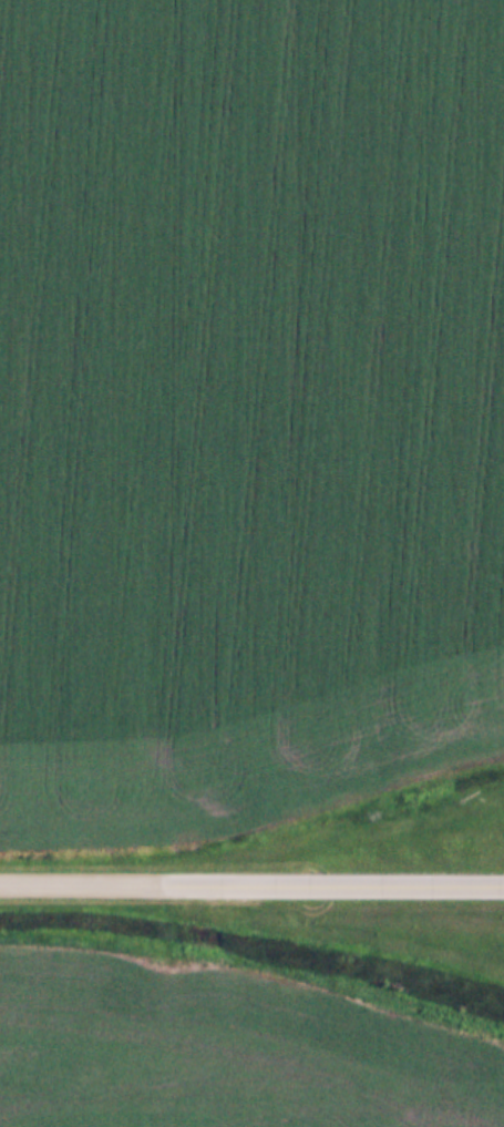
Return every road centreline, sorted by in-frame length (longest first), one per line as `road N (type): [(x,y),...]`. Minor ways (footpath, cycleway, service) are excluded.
road 1 (tertiary): [(182,880),(503,882)]
road 2 (tertiary): [(0,879),(182,880)]

